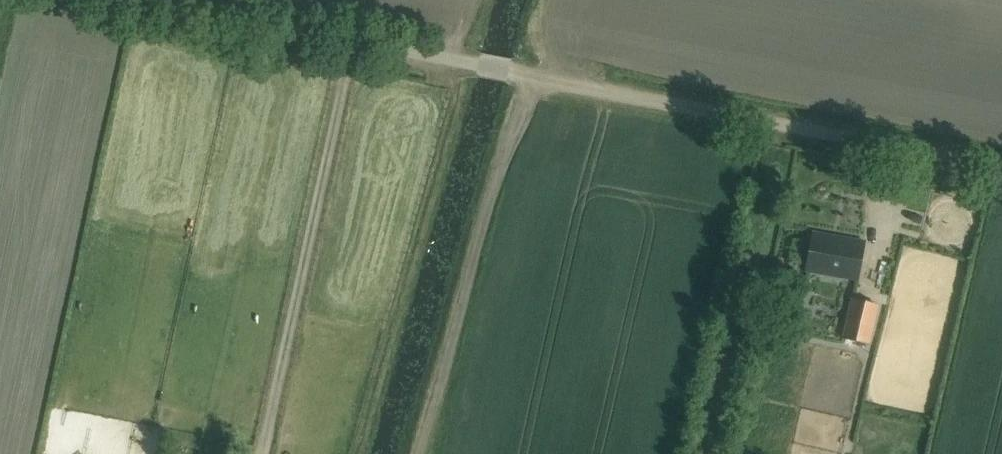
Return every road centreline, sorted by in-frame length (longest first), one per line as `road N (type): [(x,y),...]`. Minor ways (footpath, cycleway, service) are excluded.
road 1 (unclassified): [(854,135),(149,0)]
road 2 (track): [(353,40),(260,453)]
road 3 (track): [(1001,164),(854,135)]

